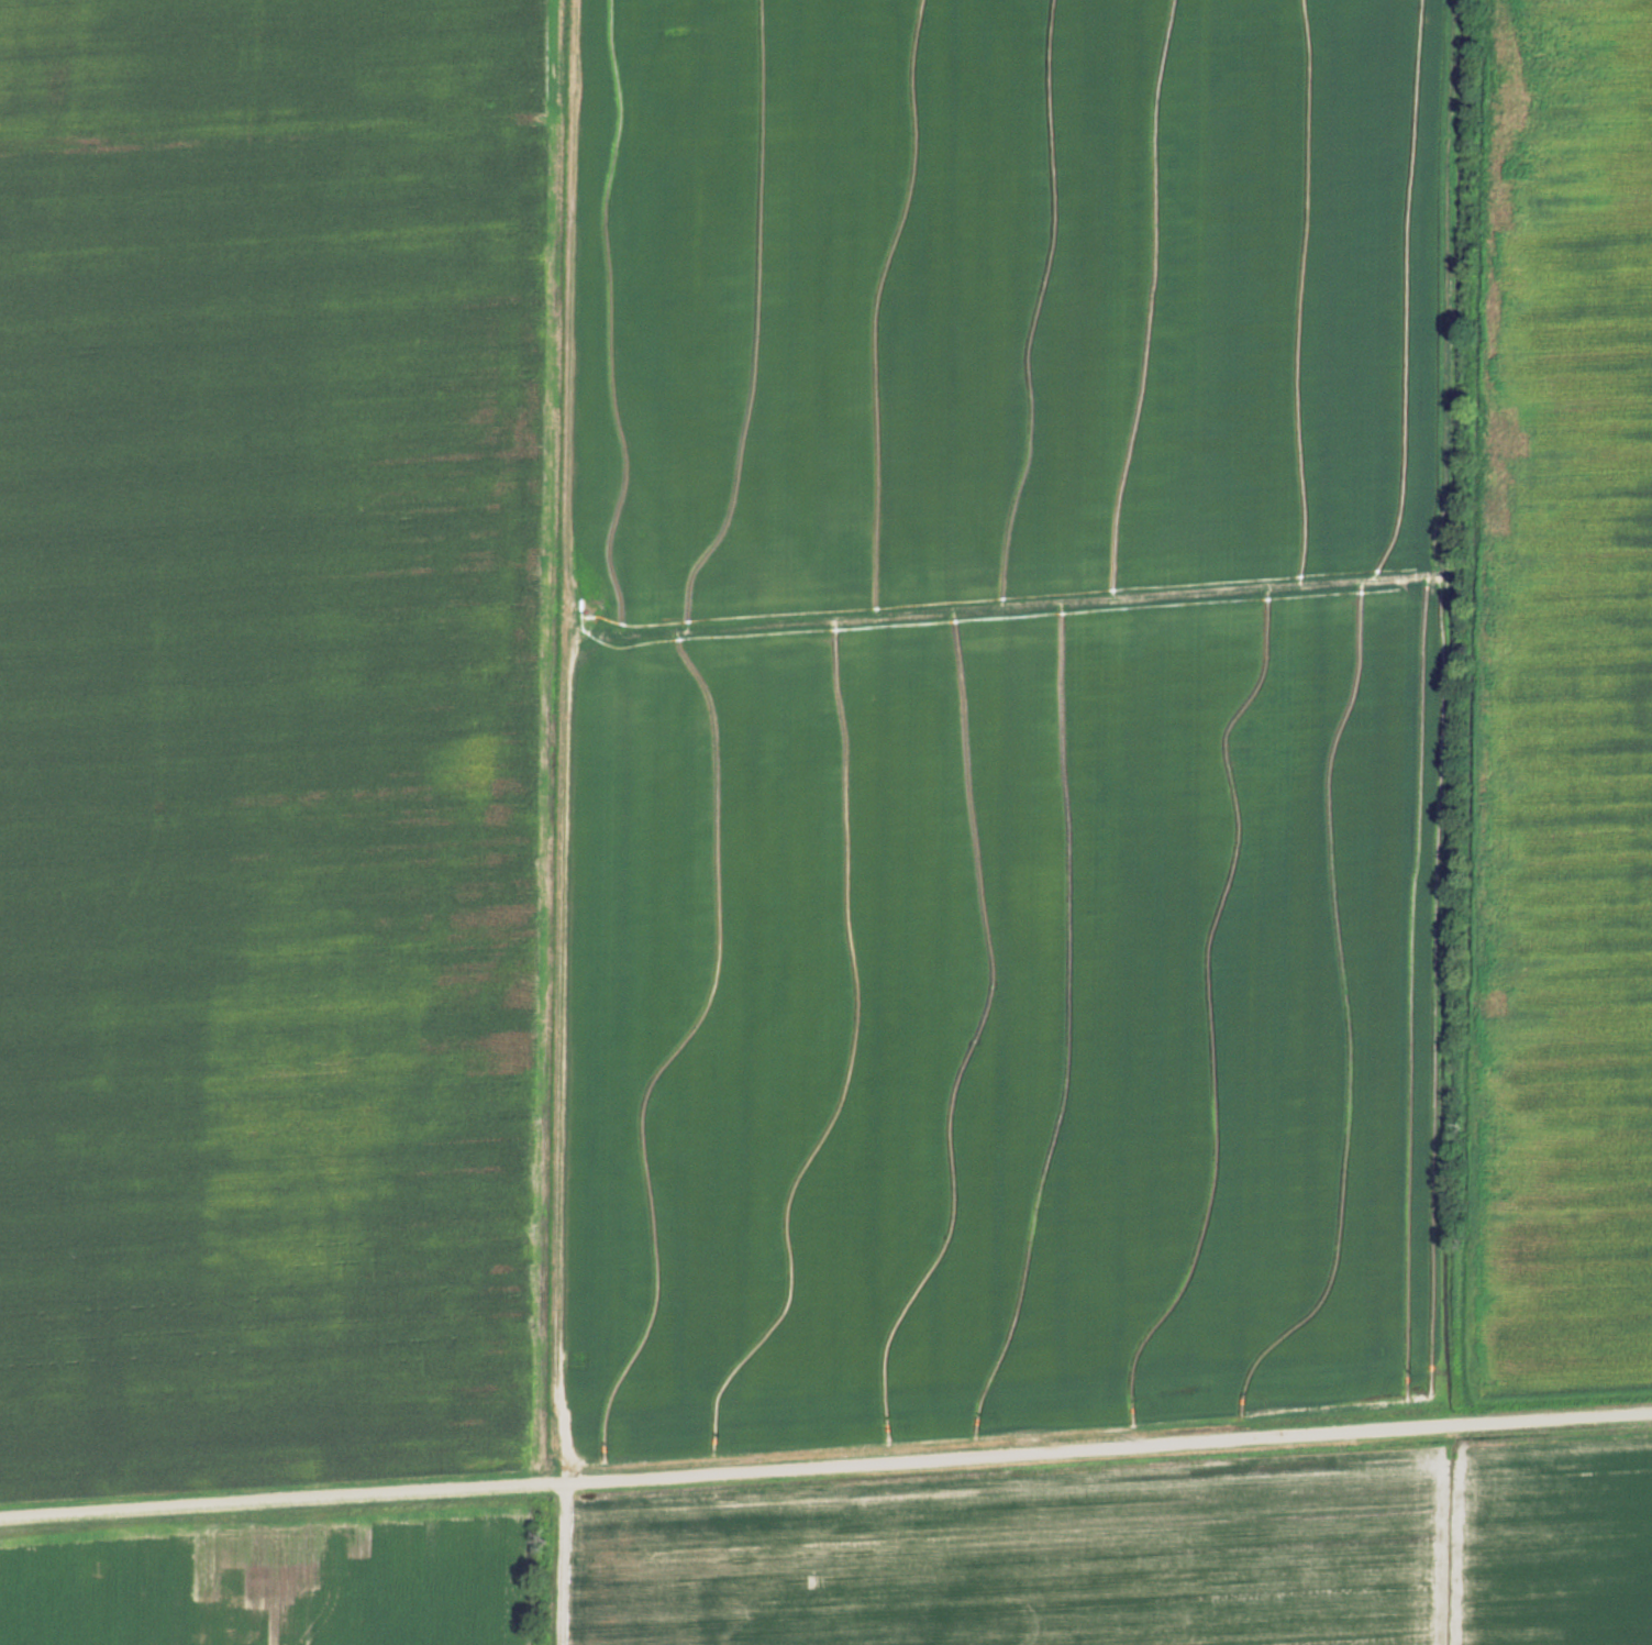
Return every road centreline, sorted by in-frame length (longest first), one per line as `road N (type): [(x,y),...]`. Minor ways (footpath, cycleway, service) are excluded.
road 1 (residential): [(0,1516),(1651,1413)]

